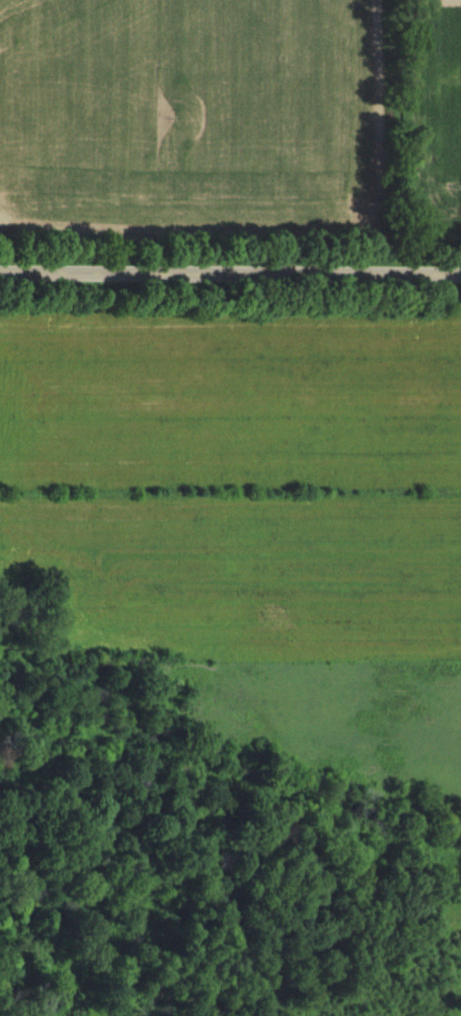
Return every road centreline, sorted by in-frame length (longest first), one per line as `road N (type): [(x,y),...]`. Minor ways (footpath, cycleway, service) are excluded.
road 1 (tertiary): [(460,271),(0,268)]

